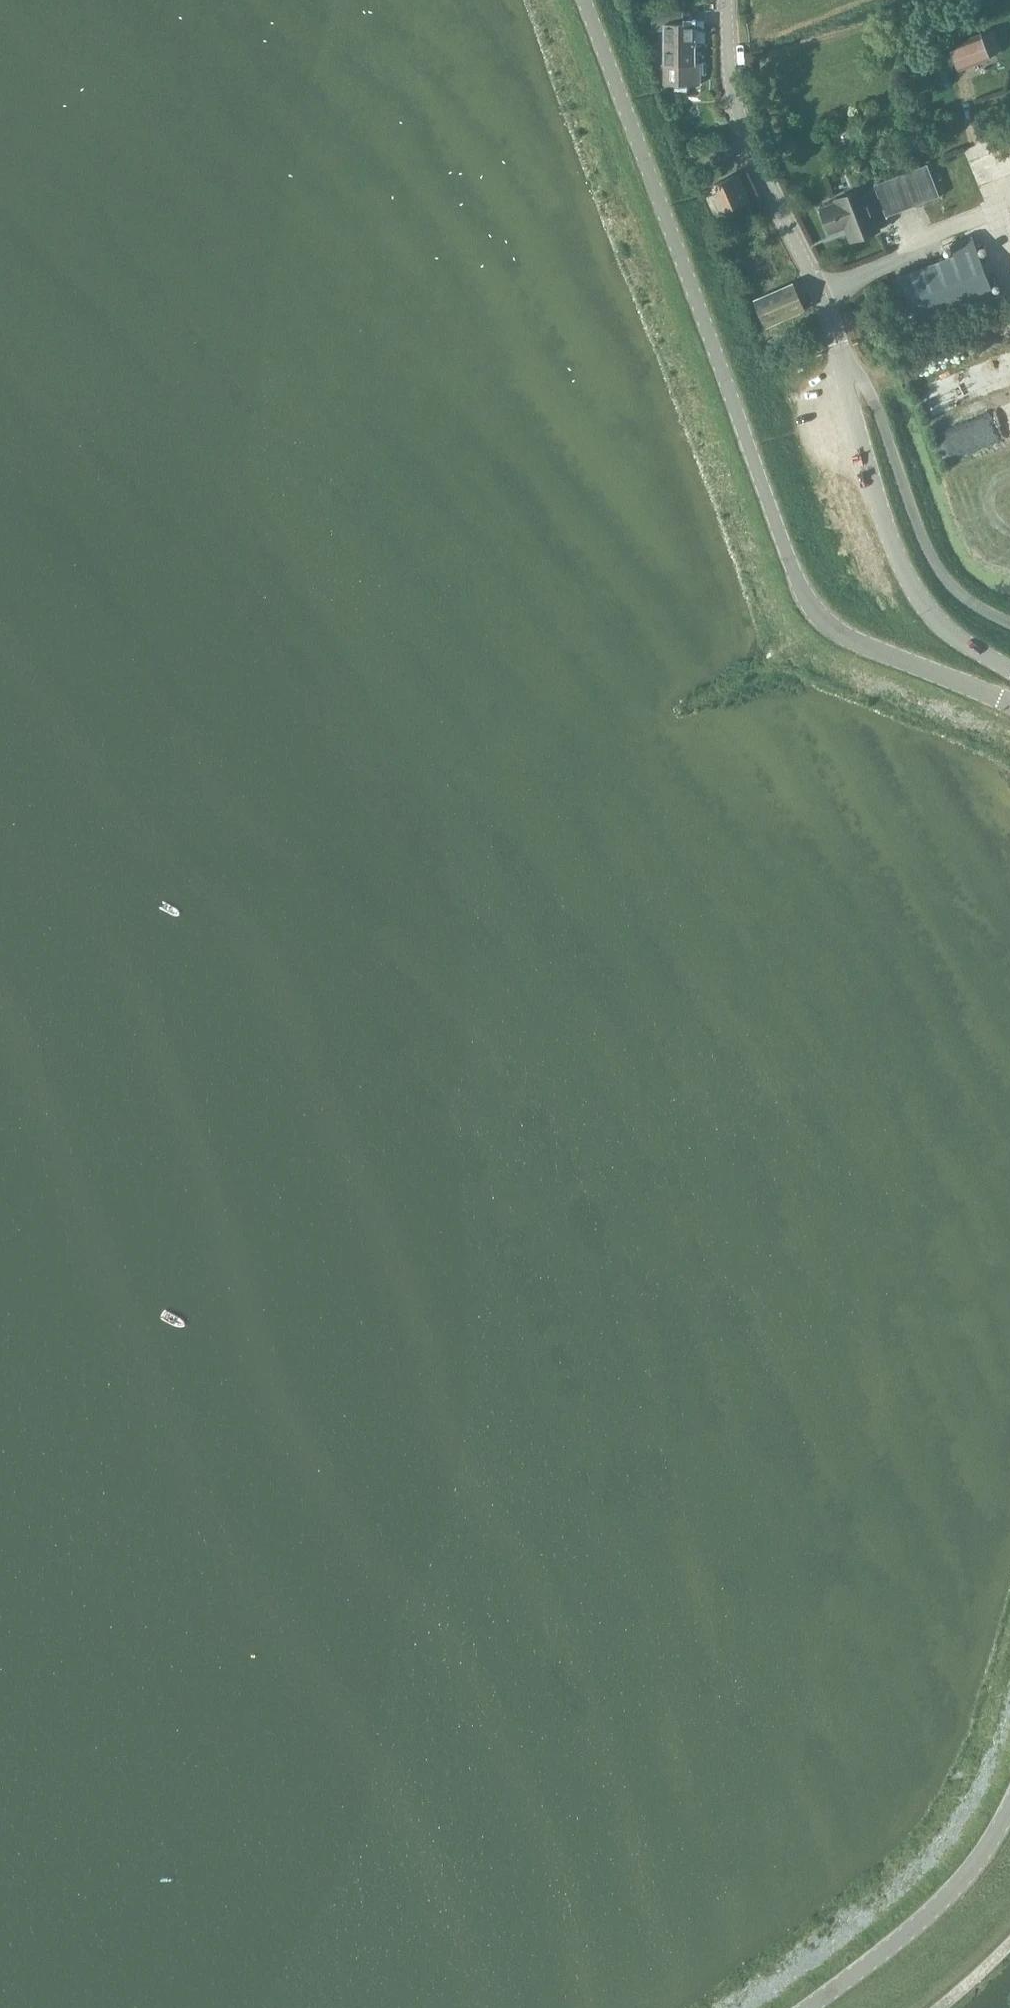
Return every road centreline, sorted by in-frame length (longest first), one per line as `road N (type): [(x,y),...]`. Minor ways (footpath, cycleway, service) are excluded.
road 1 (unclassified): [(585,0),(809,604),(843,635),(1009,700)]
road 2 (tertiary): [(1009,672),(936,621),(904,572),(819,288),(736,125),(729,0)]
road 3 (tertiary): [(1009,1811),(981,1859),(933,1909),(805,2007)]
road 4 (track): [(1009,245),(998,210),(819,288)]

